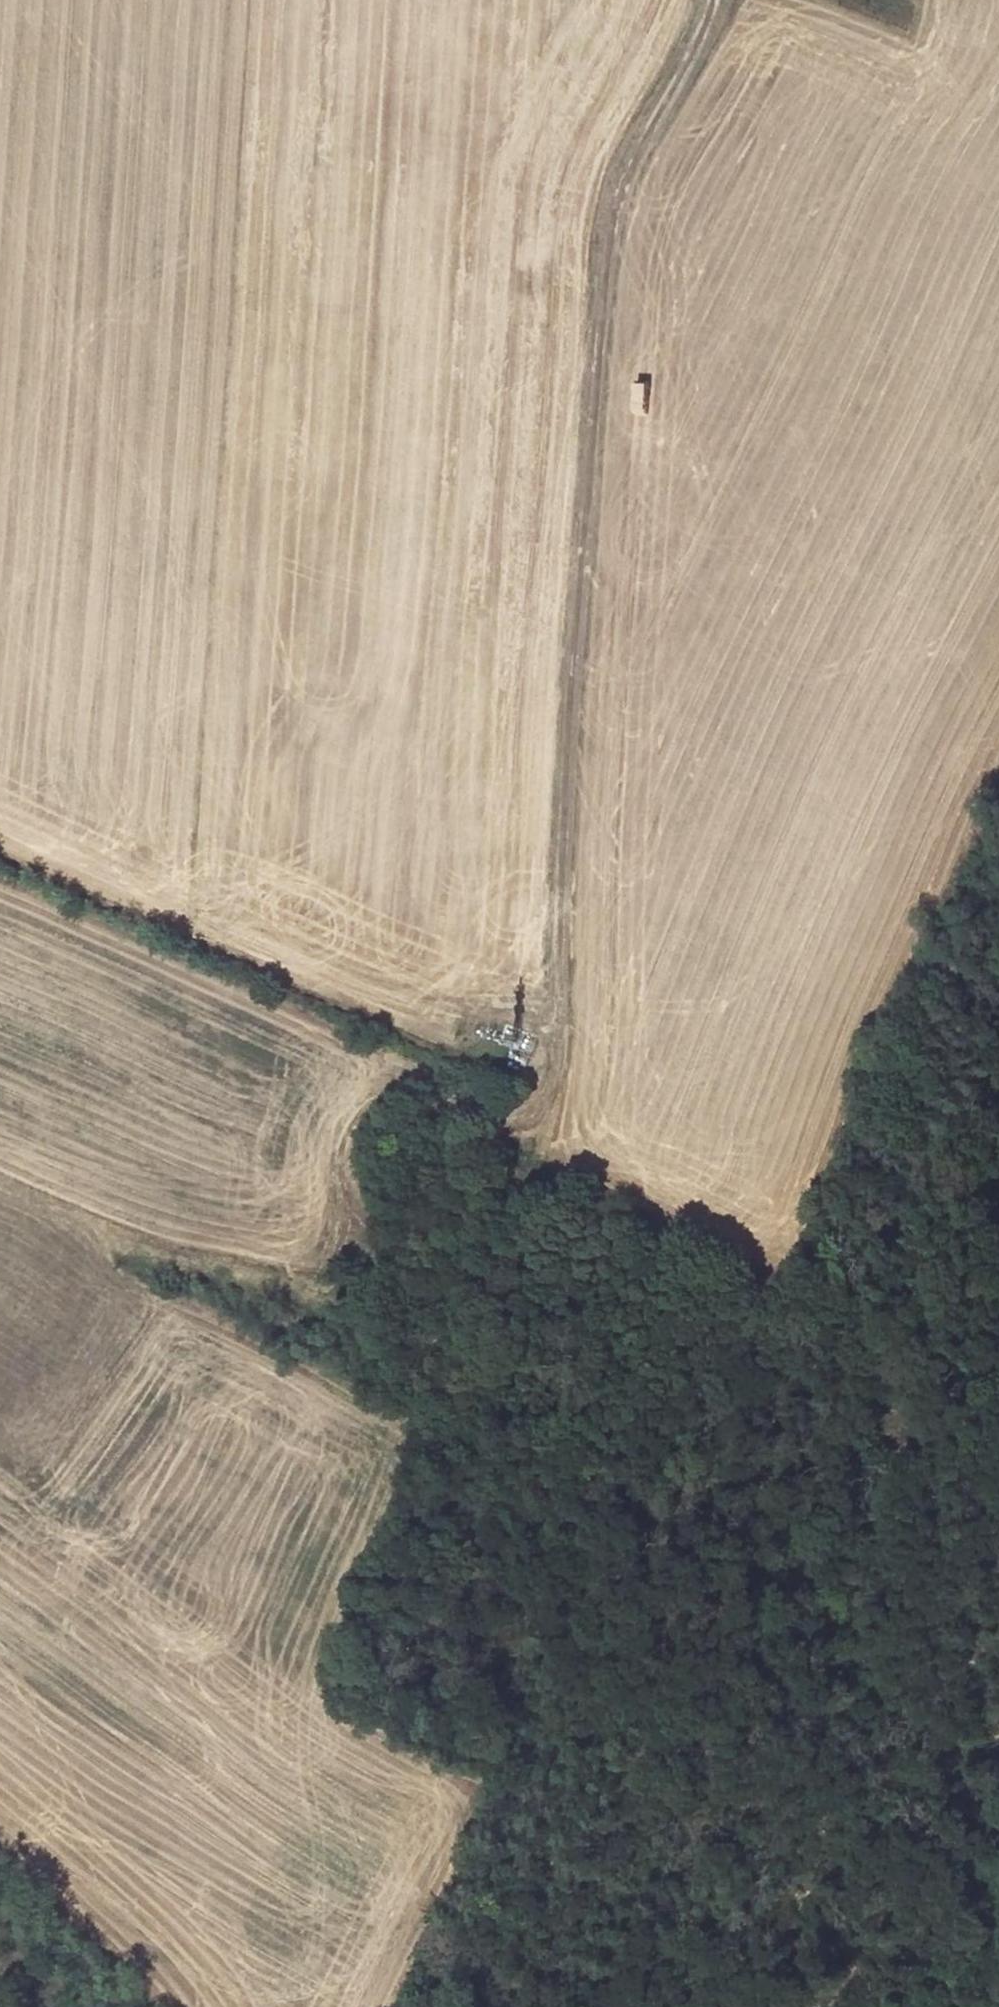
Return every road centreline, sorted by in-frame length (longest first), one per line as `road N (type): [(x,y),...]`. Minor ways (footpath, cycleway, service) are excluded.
road 1 (track): [(712,0),(618,217),(549,1093),(536,1110),(515,1113),(387,1089)]

